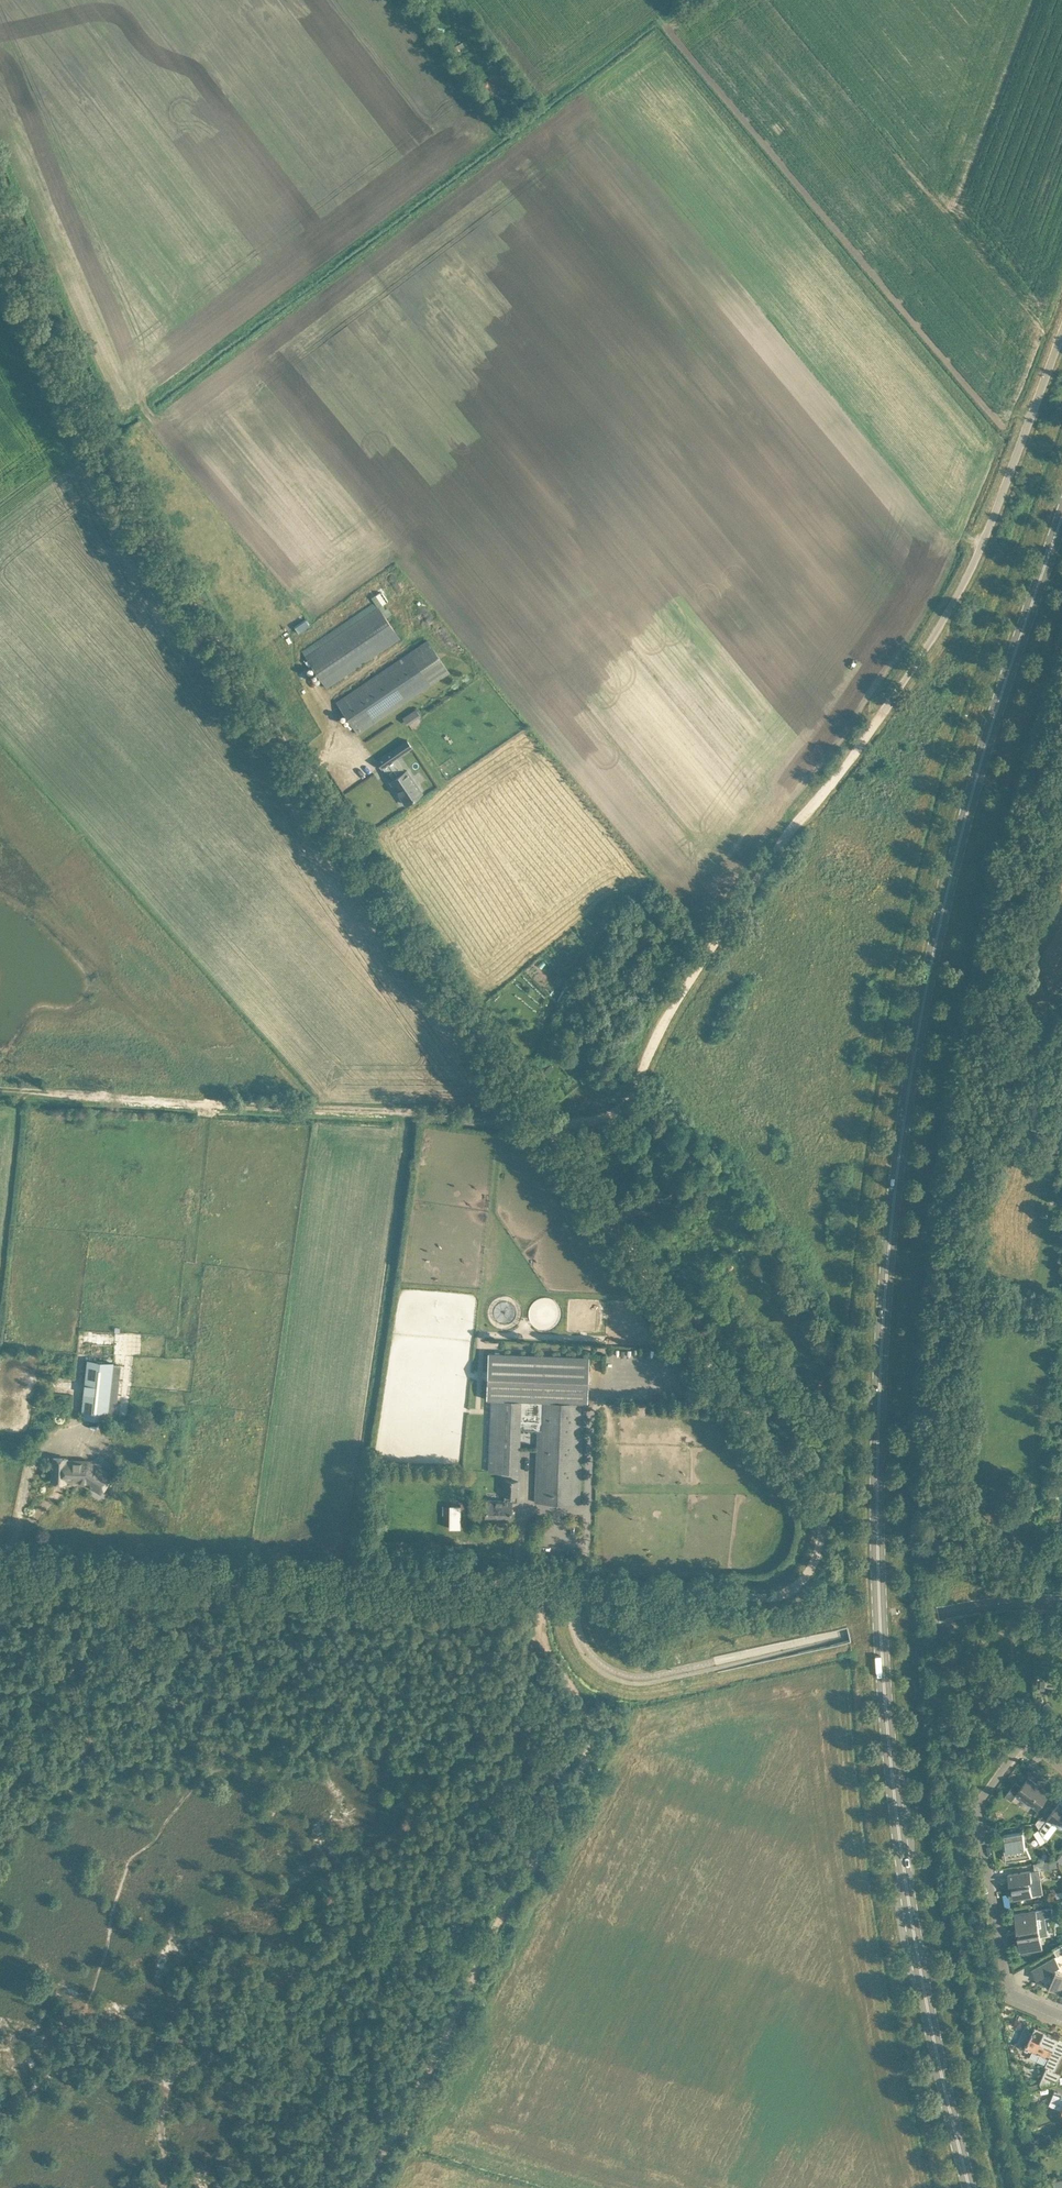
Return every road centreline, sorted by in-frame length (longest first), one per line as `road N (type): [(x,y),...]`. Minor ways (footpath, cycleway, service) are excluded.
road 1 (secondary): [(969,2187),(924,1988),(893,1783),(877,1543),(882,1331),(931,960),(969,804),(1061,518)]
road 2 (track): [(0,216),(110,458),(185,589),(545,1126)]
road 3 (unclassified): [(777,1595),(0,1563)]
road 4 (track): [(363,2187),(581,1766),(585,1705),(549,1651),(544,1627)]
road 5 (track): [(545,1126),(604,1120),(627,1102),(672,1002),(884,712)]
road 6 (track): [(0,1093),(545,1126)]
road 7 (track): [(545,1126),(690,1337),(808,1486)]
road 8 (unclassified): [(884,712),(977,557),(1061,330)]
road 9 (residential): [(1061,2015),(1009,1992),(976,1804),(1025,1739)]
road 10 (unclassified): [(777,1595),(796,1586),(817,1552),(822,1512),(808,1486)]

